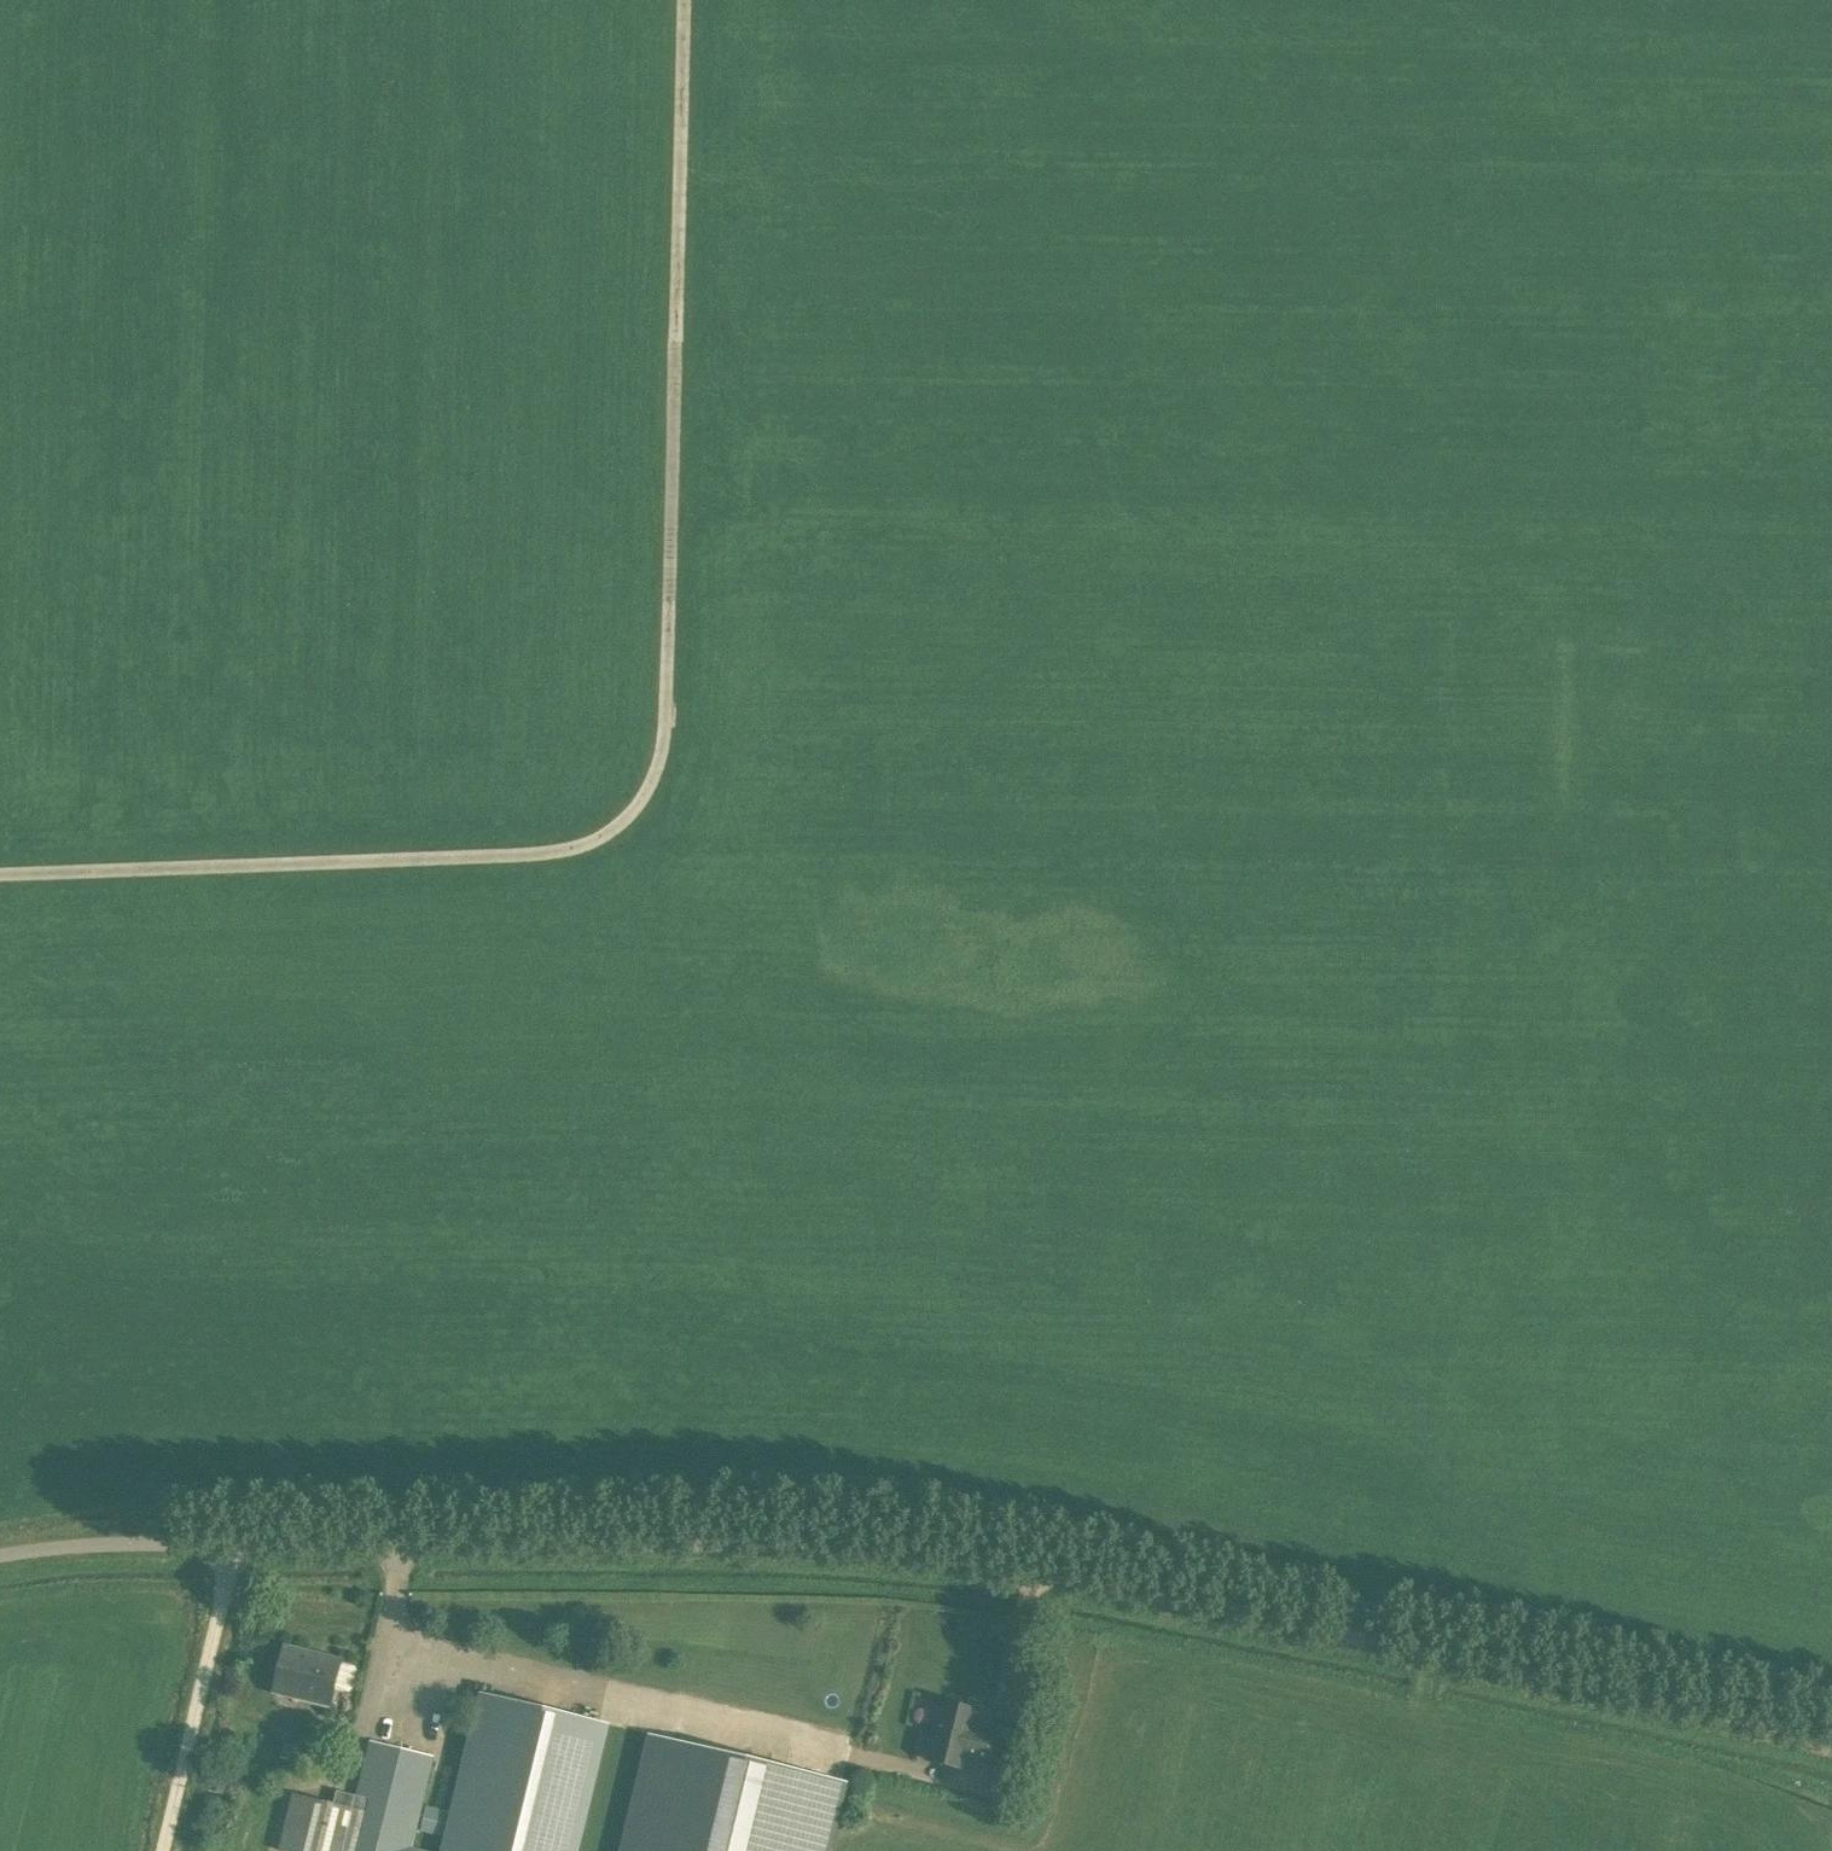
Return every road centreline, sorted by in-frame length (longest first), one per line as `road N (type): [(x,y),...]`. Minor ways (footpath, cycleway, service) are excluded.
road 1 (unclassified): [(1831,1736),(948,1546),(798,1535),(243,1536)]
road 2 (track): [(684,0),(663,744),(628,816),(606,834),(551,852),(0,873)]
road 3 (unclassified): [(167,1850),(243,1536)]
road 4 (unclassified): [(243,1536),(130,1534),(0,1550)]

